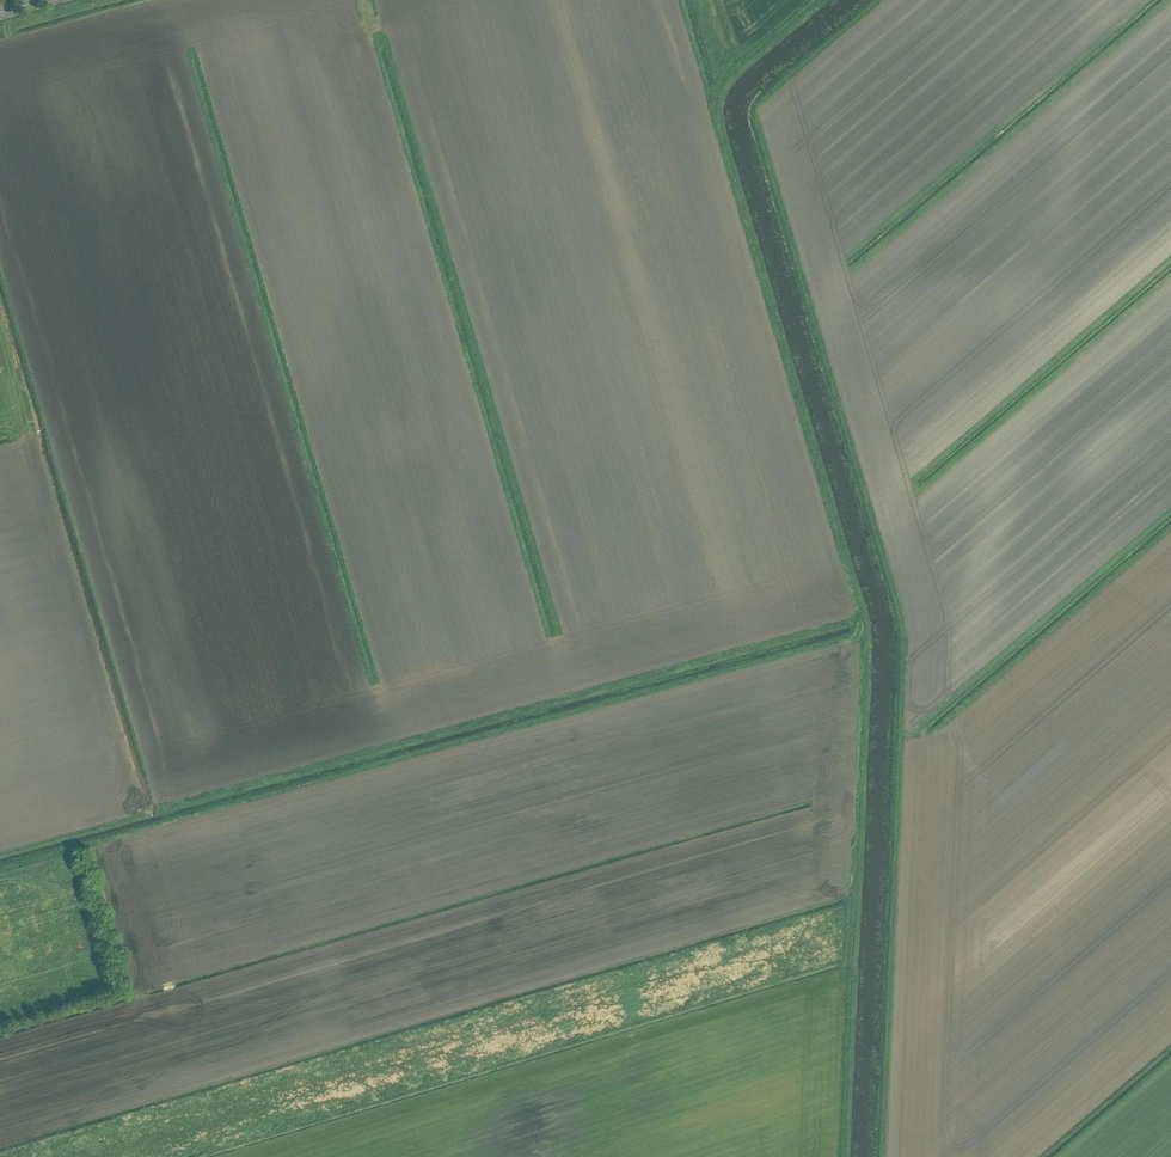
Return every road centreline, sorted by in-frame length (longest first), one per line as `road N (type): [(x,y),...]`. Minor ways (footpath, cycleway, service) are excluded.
road 1 (track): [(878,0),(779,86),(756,119),(901,622),(883,1156)]

